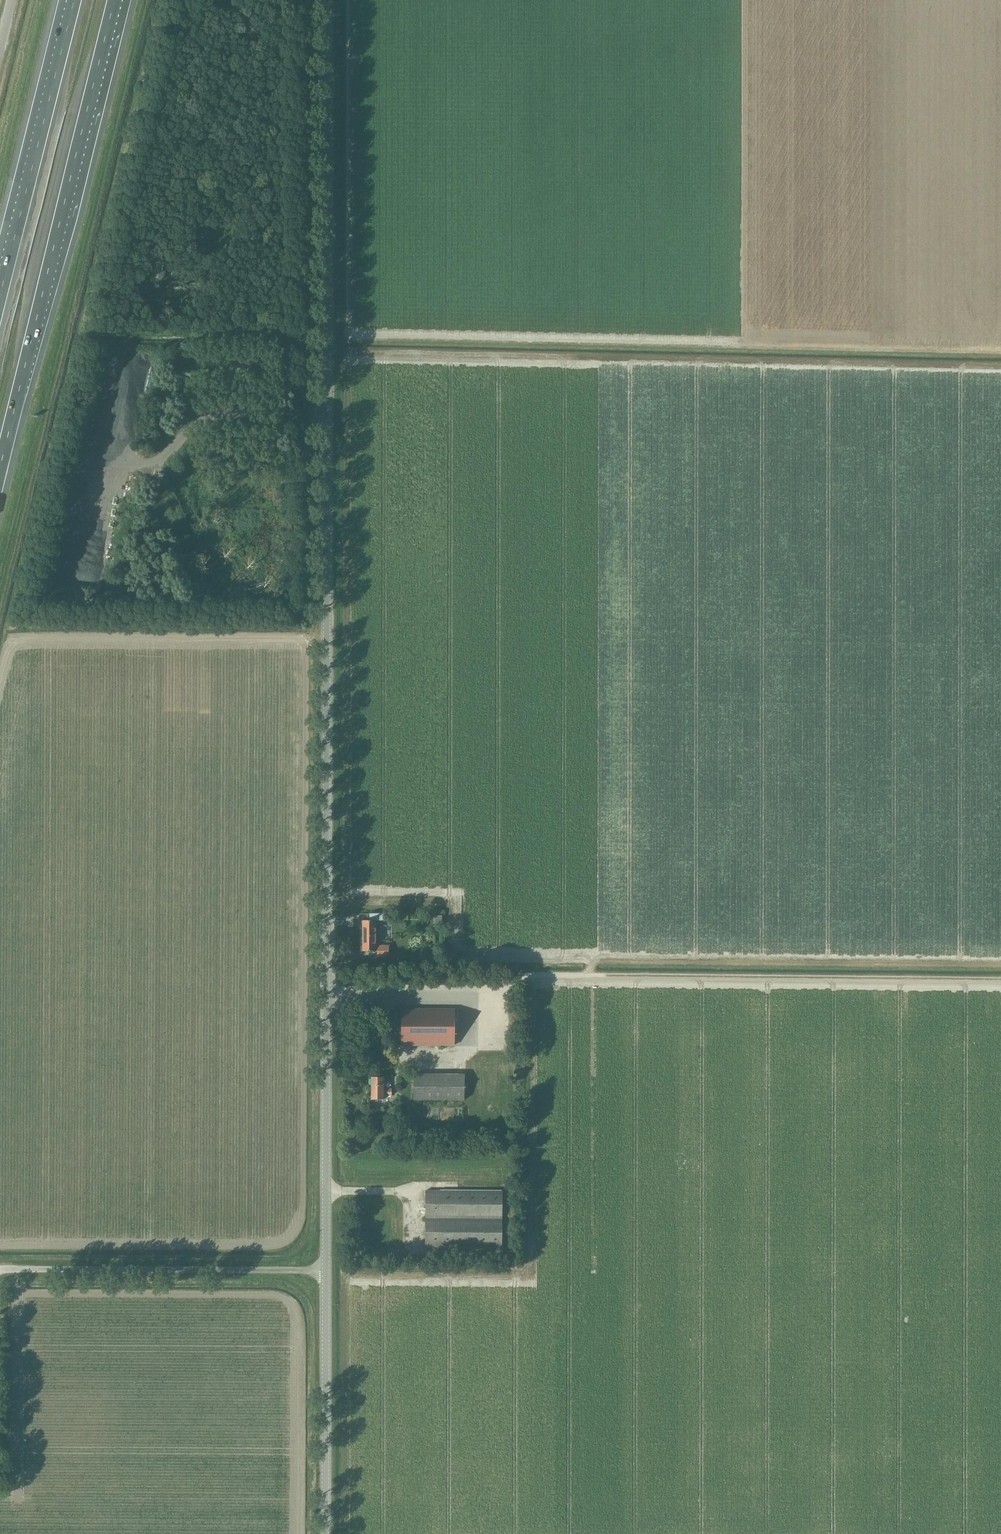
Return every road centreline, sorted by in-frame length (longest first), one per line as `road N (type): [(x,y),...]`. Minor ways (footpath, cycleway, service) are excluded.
road 1 (unclassified): [(326,1271),(327,0)]
road 2 (motorway): [(0,466),(114,0)]
road 3 (unclassified): [(0,1269),(326,1271)]
road 4 (motorway): [(73,0),(0,296)]
road 5 (unclassified): [(325,1533),(326,1271)]

